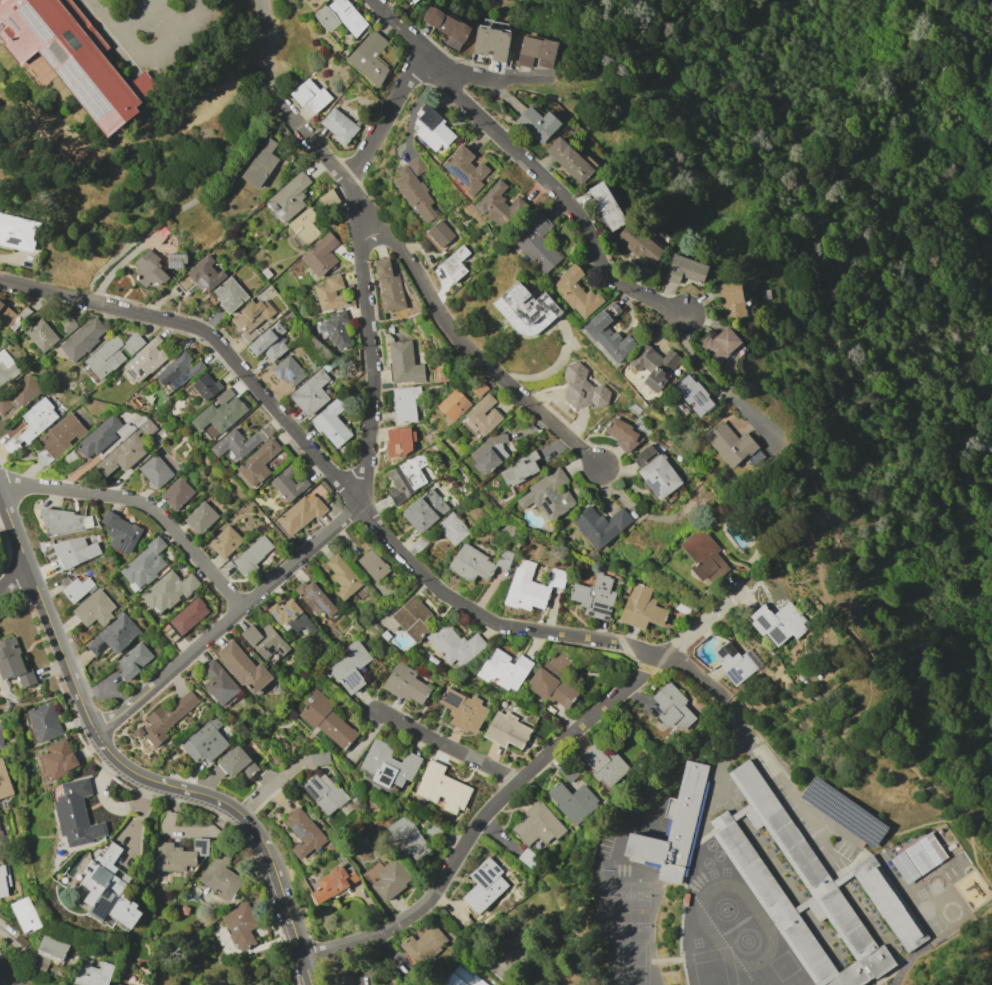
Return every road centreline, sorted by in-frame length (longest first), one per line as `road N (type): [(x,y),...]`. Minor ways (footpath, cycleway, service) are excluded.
road 1 (residential): [(0,280),(206,331),(441,591),(502,626),(677,661),(726,699)]
road 2 (residential): [(92,728),(129,705),(359,504),(370,376),(353,180)]
road 3 (residential): [(604,466),(474,356),(367,213),(353,180),(278,103)]
road 4 (residential): [(330,949),(372,938),(418,909),(516,781),(661,656)]
road 5 (residential): [(443,70),(455,93),(575,206),(606,271),(627,291),(689,318)]
road 6 (residential): [(0,485),(142,504),(240,608)]
road 7 (tertiary): [(92,728),(0,498)]
road 8 (residential): [(551,82),(443,70),(379,0)]
road 9 (residential): [(376,710),(516,781)]
road 10 (residential): [(353,180),(420,49)]

